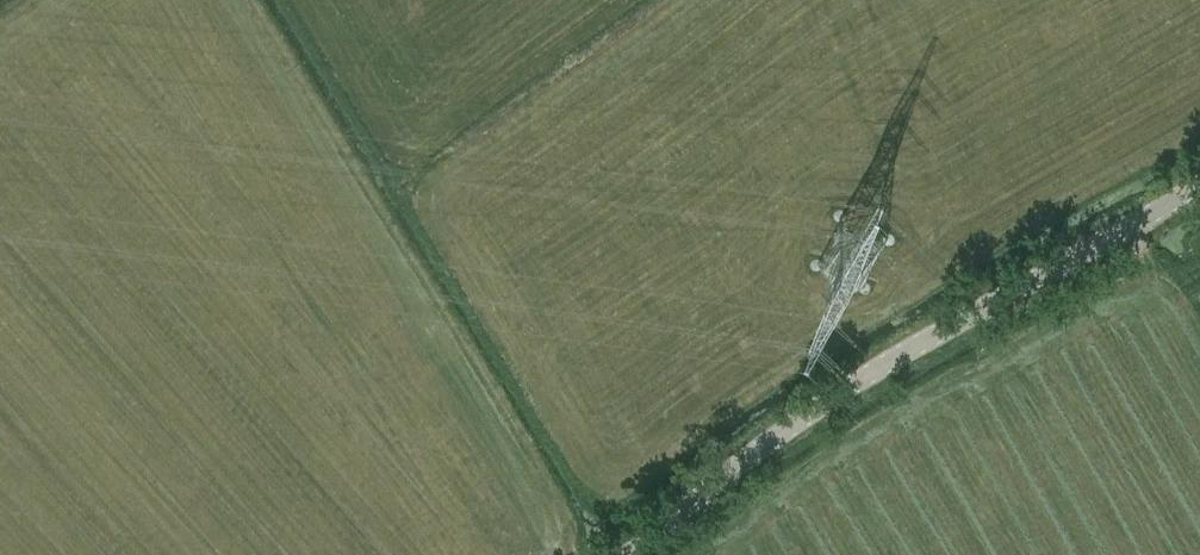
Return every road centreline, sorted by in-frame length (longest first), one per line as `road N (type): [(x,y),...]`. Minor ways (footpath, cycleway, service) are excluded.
road 1 (unclassified): [(631,554),(718,485),(956,325),(1092,257),(1199,189)]

